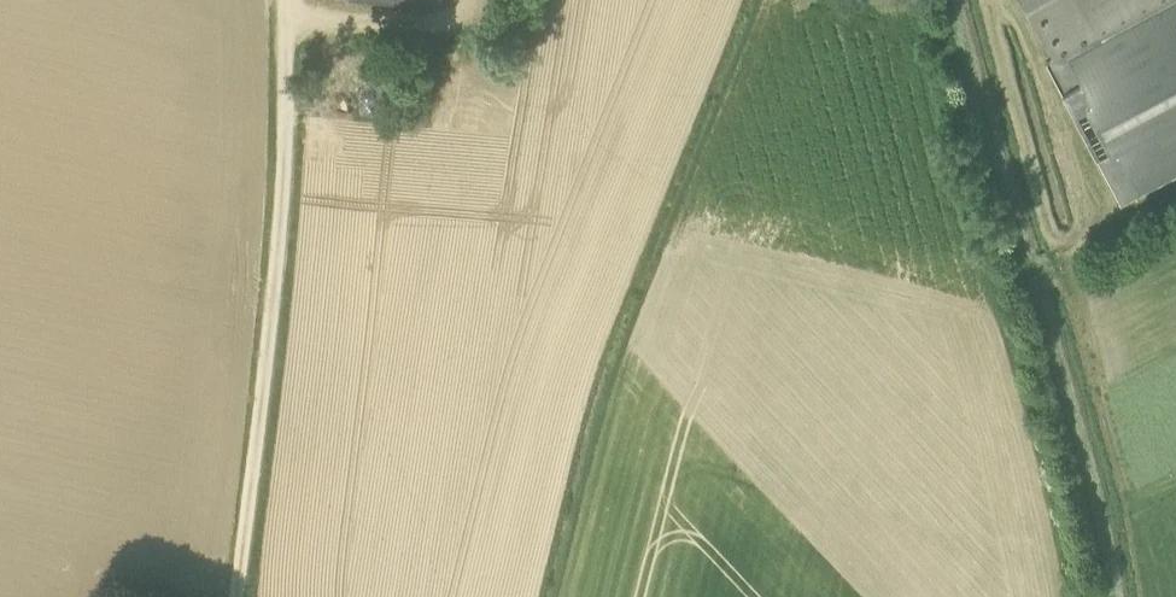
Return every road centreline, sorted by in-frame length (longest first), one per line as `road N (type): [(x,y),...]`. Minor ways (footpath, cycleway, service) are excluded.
road 1 (track): [(1113,596),(1047,326),(950,0)]

